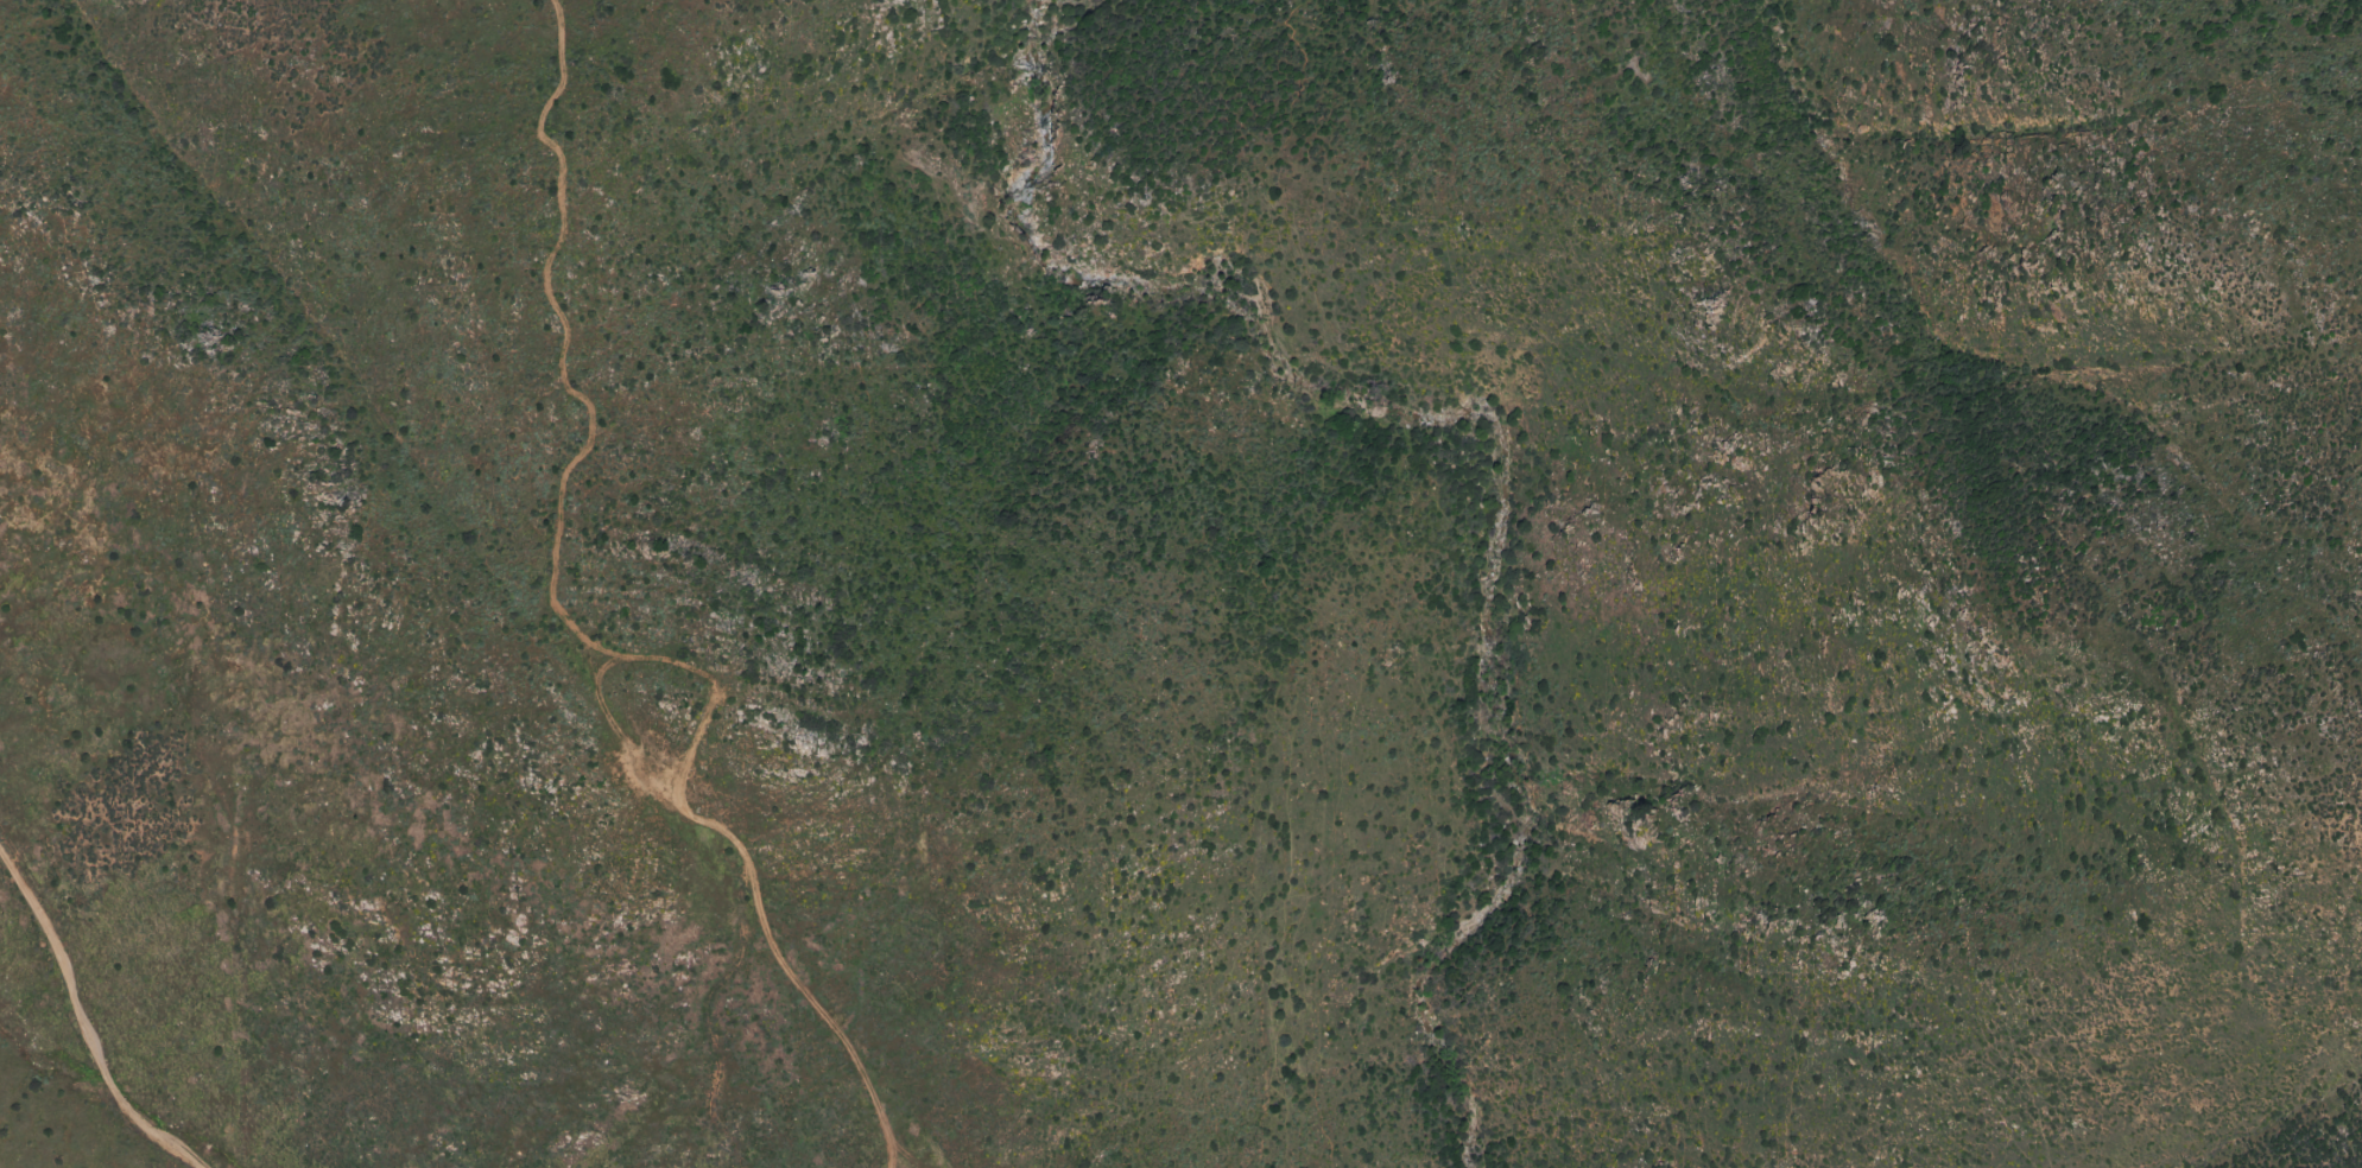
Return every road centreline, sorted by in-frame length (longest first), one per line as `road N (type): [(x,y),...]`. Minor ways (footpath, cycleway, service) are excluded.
road 1 (track): [(888,1167),(880,1125),(854,1073),(764,946),(758,897),(737,861),(637,777),(593,698),(550,591),(557,490),(585,438),(584,418),(556,375),(558,323),(540,280),(557,235),(555,163),(537,133),(561,57),(544,0)]
road 2 (track): [(0,861),(59,965),(82,1037),(114,1097),(197,1167)]

